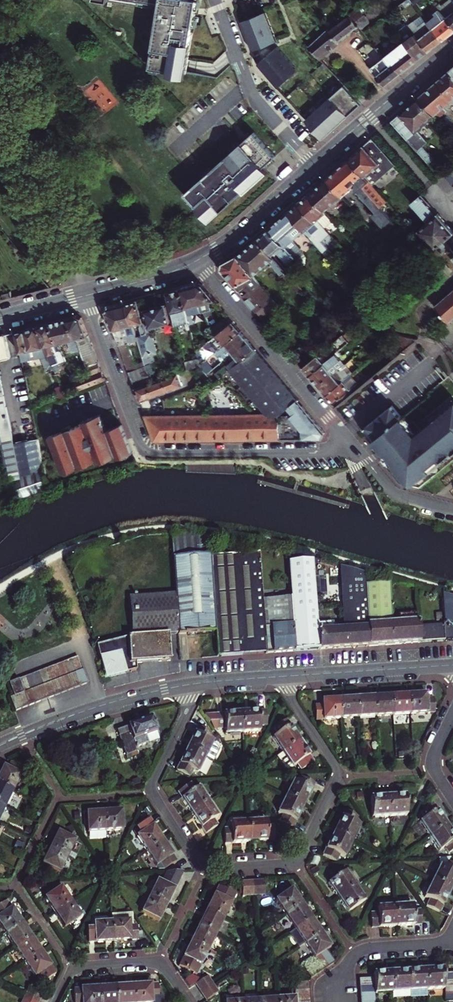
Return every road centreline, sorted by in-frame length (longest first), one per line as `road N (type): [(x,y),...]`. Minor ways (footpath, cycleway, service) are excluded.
road 1 (residential): [(204,683),(151,793),(208,868),(296,865),(340,776),(278,677)]
road 2 (residential): [(85,297),(146,451),(356,451)]
road 3 (residential): [(356,451),(198,262)]
road 4 (residential): [(204,683),(120,700),(0,746)]
road 5 (residential): [(313,167),(254,98),(215,0)]
road 6 (secondary): [(313,167),(452,49)]
road 7 (residential): [(452,666),(278,677)]
road 8 (residential): [(187,1001),(161,963),(71,968),(54,1001)]
road 9 (secondary): [(198,262),(313,167)]
road 10 (residential): [(447,945),(364,951),(333,1001)]

